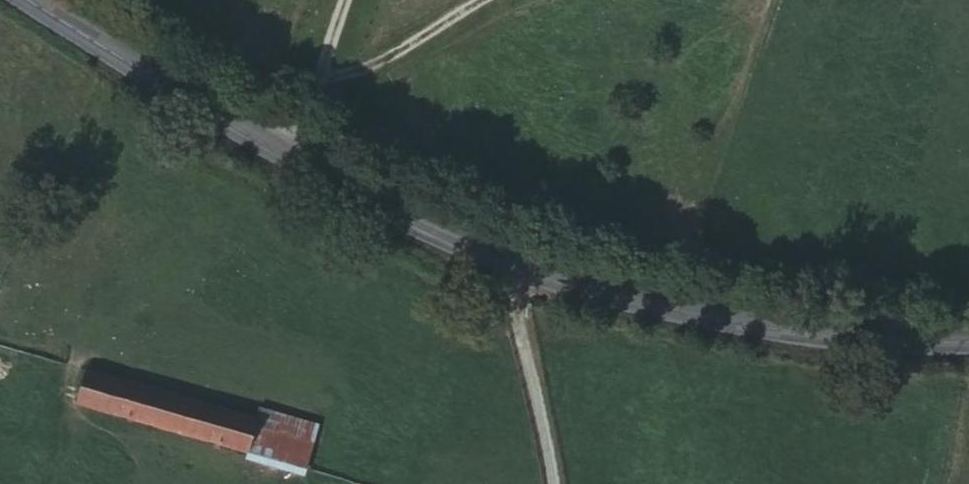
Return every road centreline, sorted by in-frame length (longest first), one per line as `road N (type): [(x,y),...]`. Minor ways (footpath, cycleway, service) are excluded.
road 1 (tertiary): [(968,340),(804,329),(658,303),(509,260),(248,137),(30,0)]
road 2 (track): [(509,260),(546,483)]

